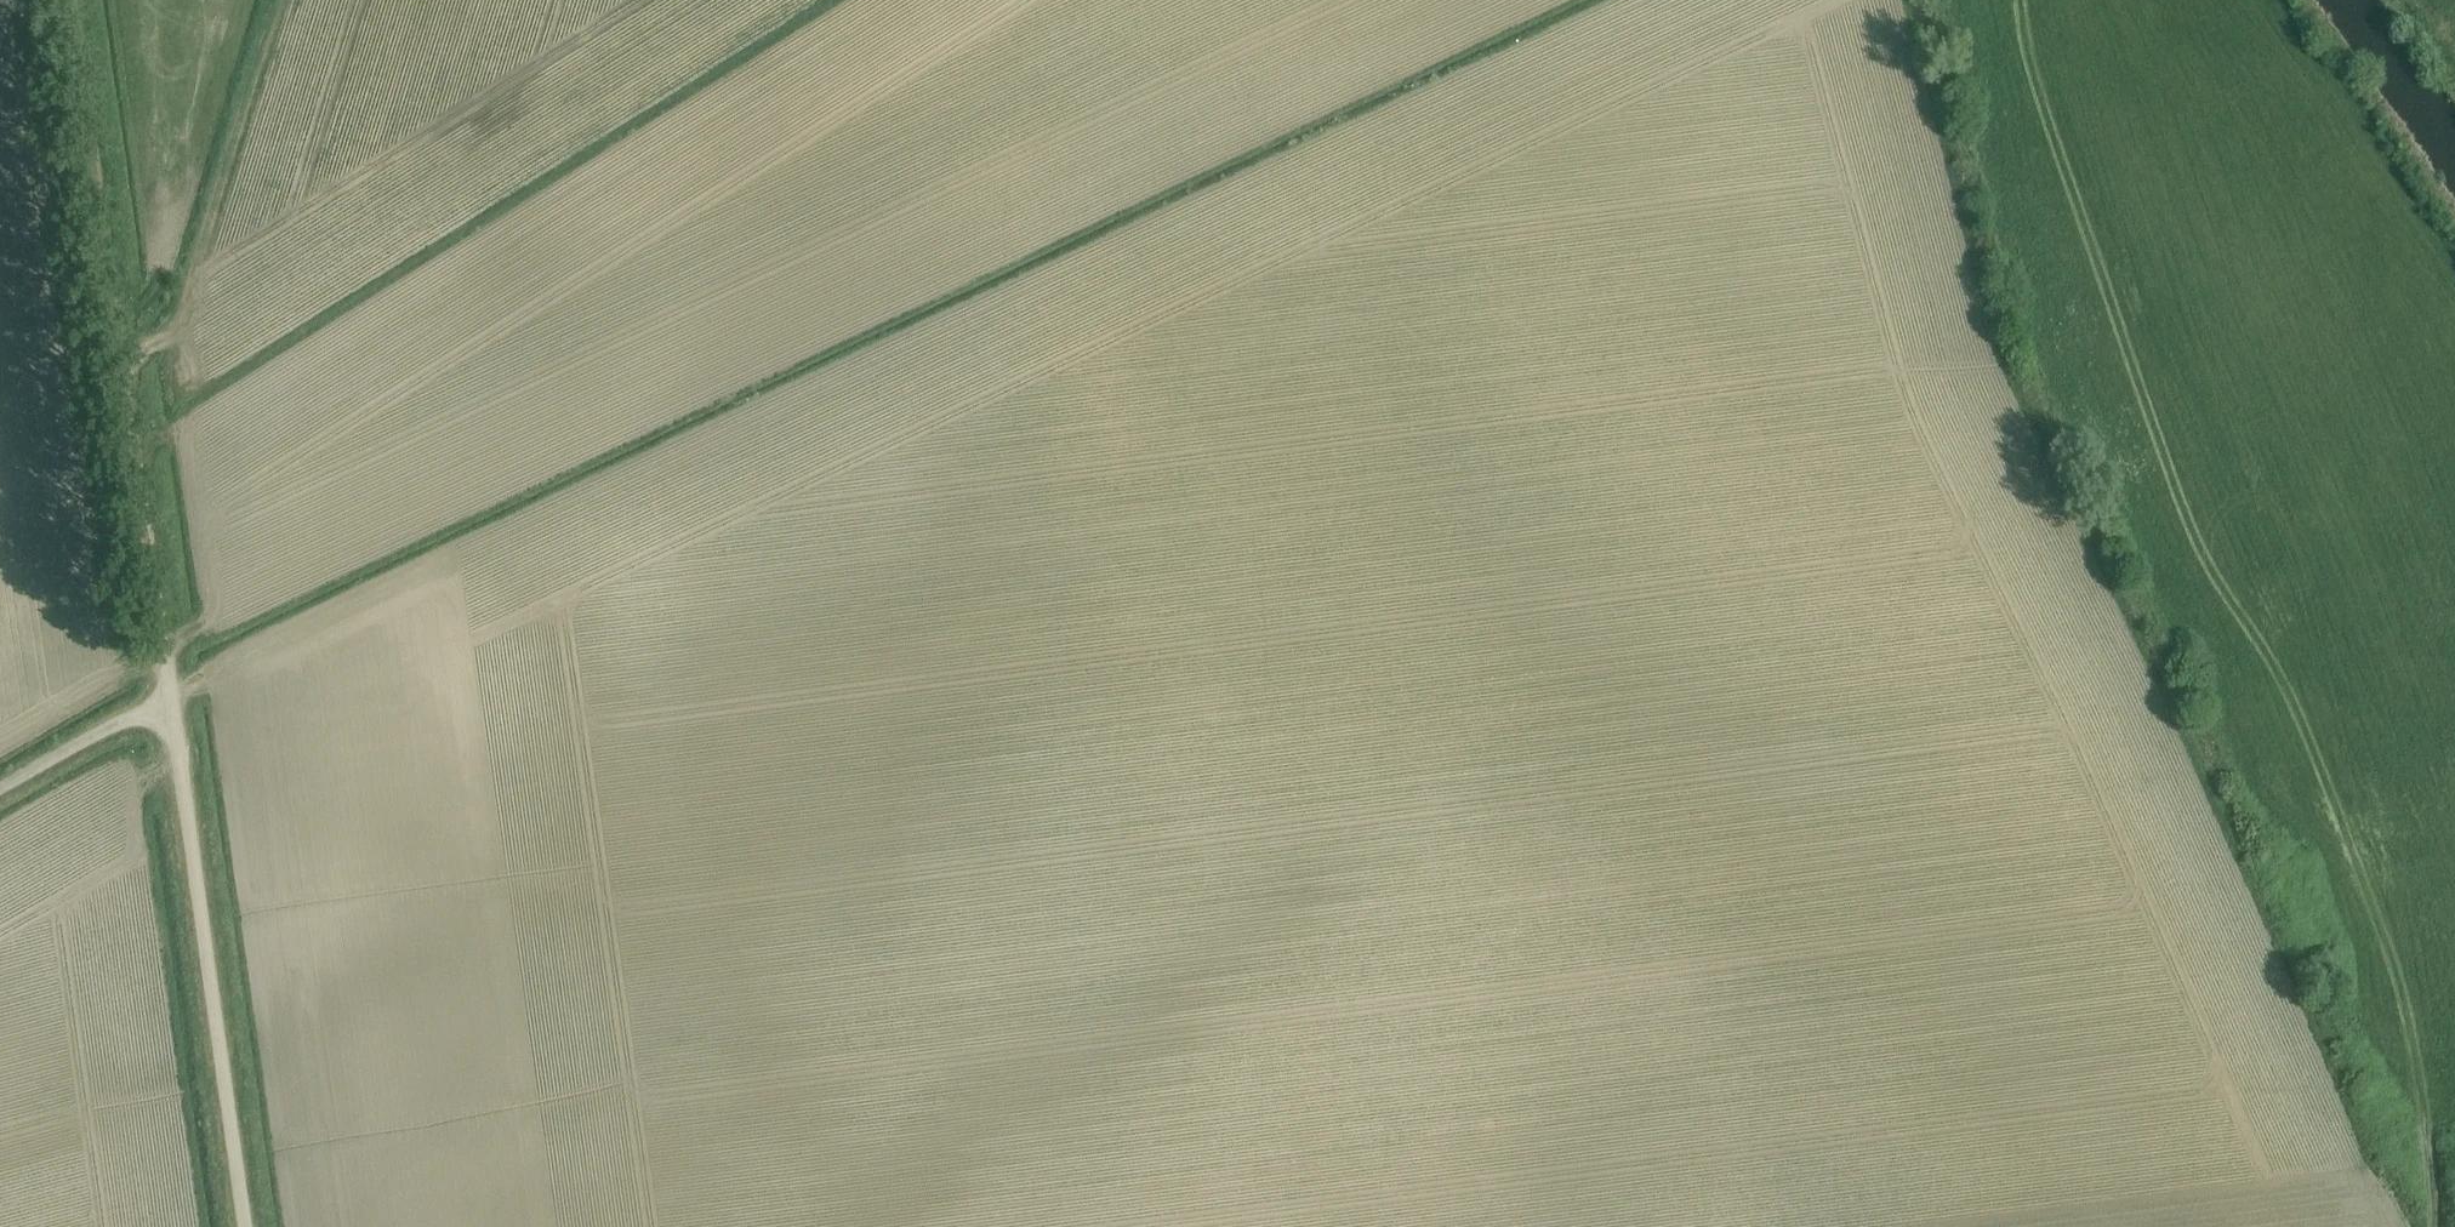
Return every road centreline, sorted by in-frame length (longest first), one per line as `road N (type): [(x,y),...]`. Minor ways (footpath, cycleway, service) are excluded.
road 1 (track): [(172,695),(71,0)]
road 2 (unclassified): [(238,1226),(172,695)]
road 3 (unclassified): [(0,793),(172,695)]

